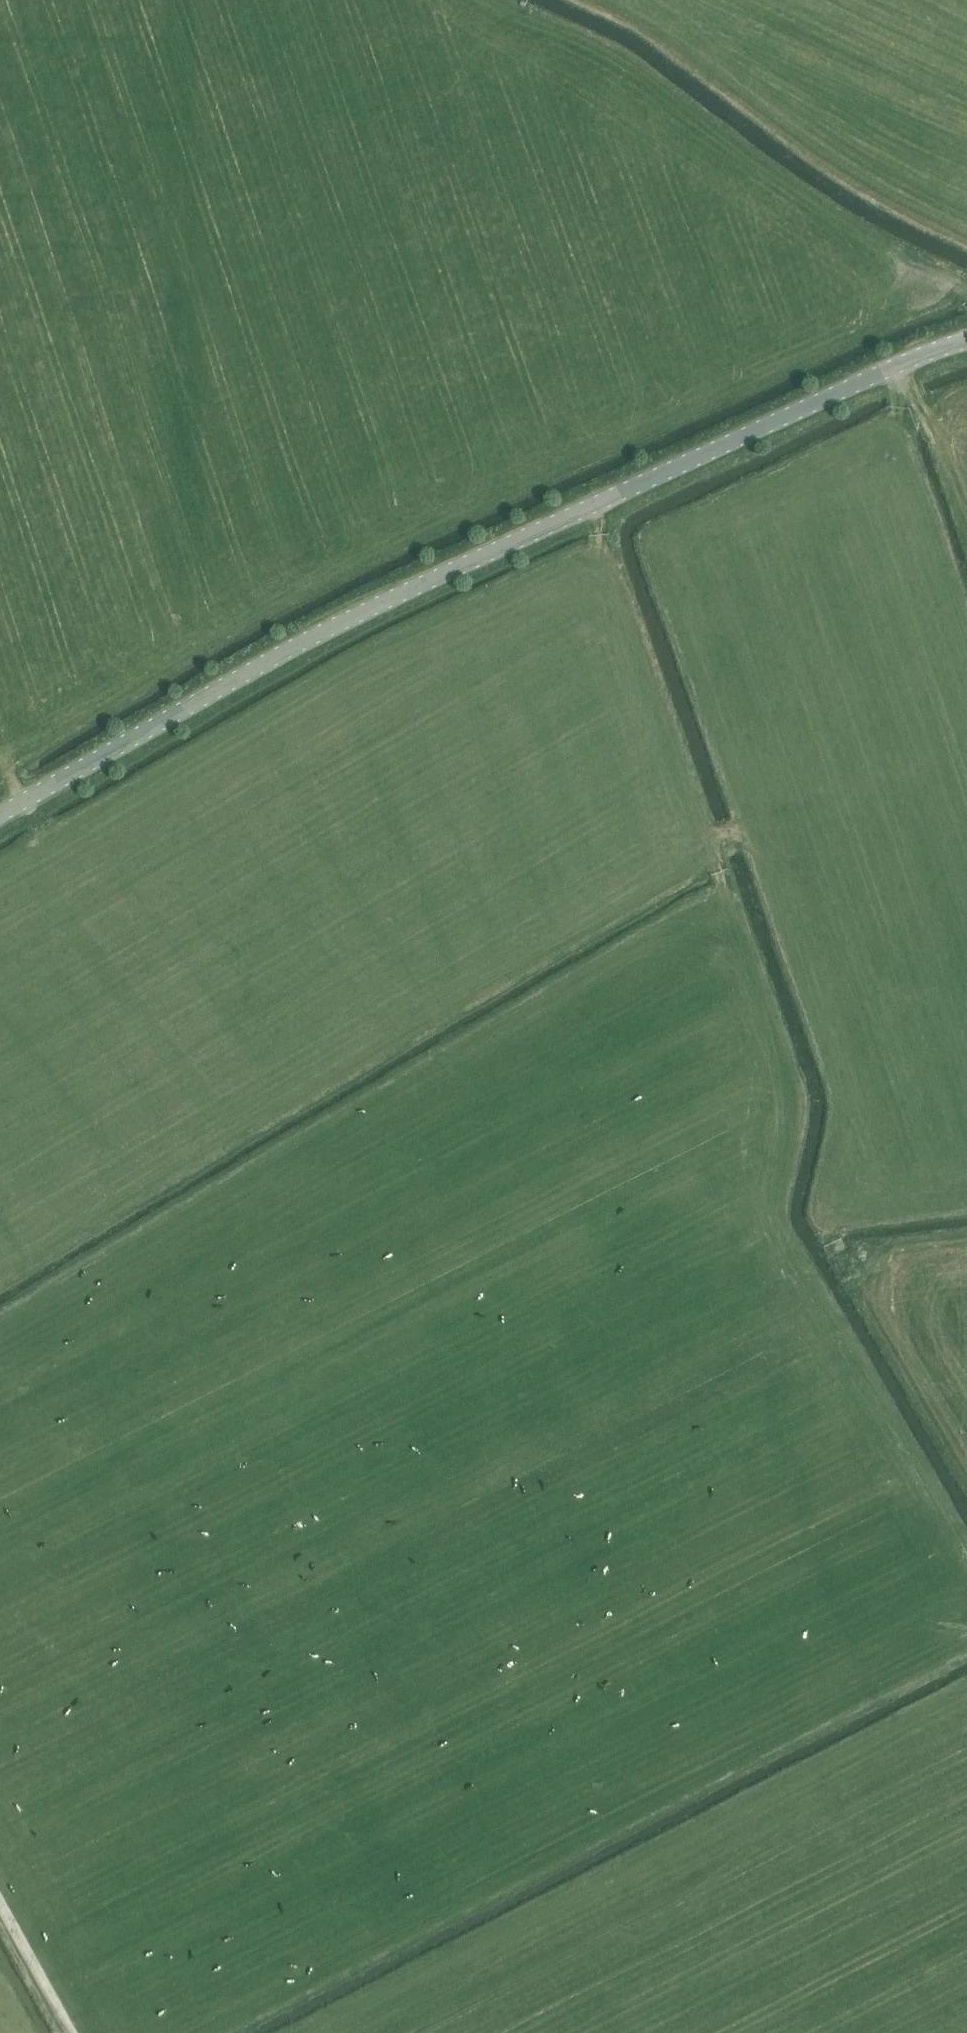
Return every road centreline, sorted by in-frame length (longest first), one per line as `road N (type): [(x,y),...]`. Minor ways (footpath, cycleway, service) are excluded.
road 1 (tertiary): [(0,814),(383,602),(966,340)]
road 2 (track): [(73,2032),(0,1904)]

